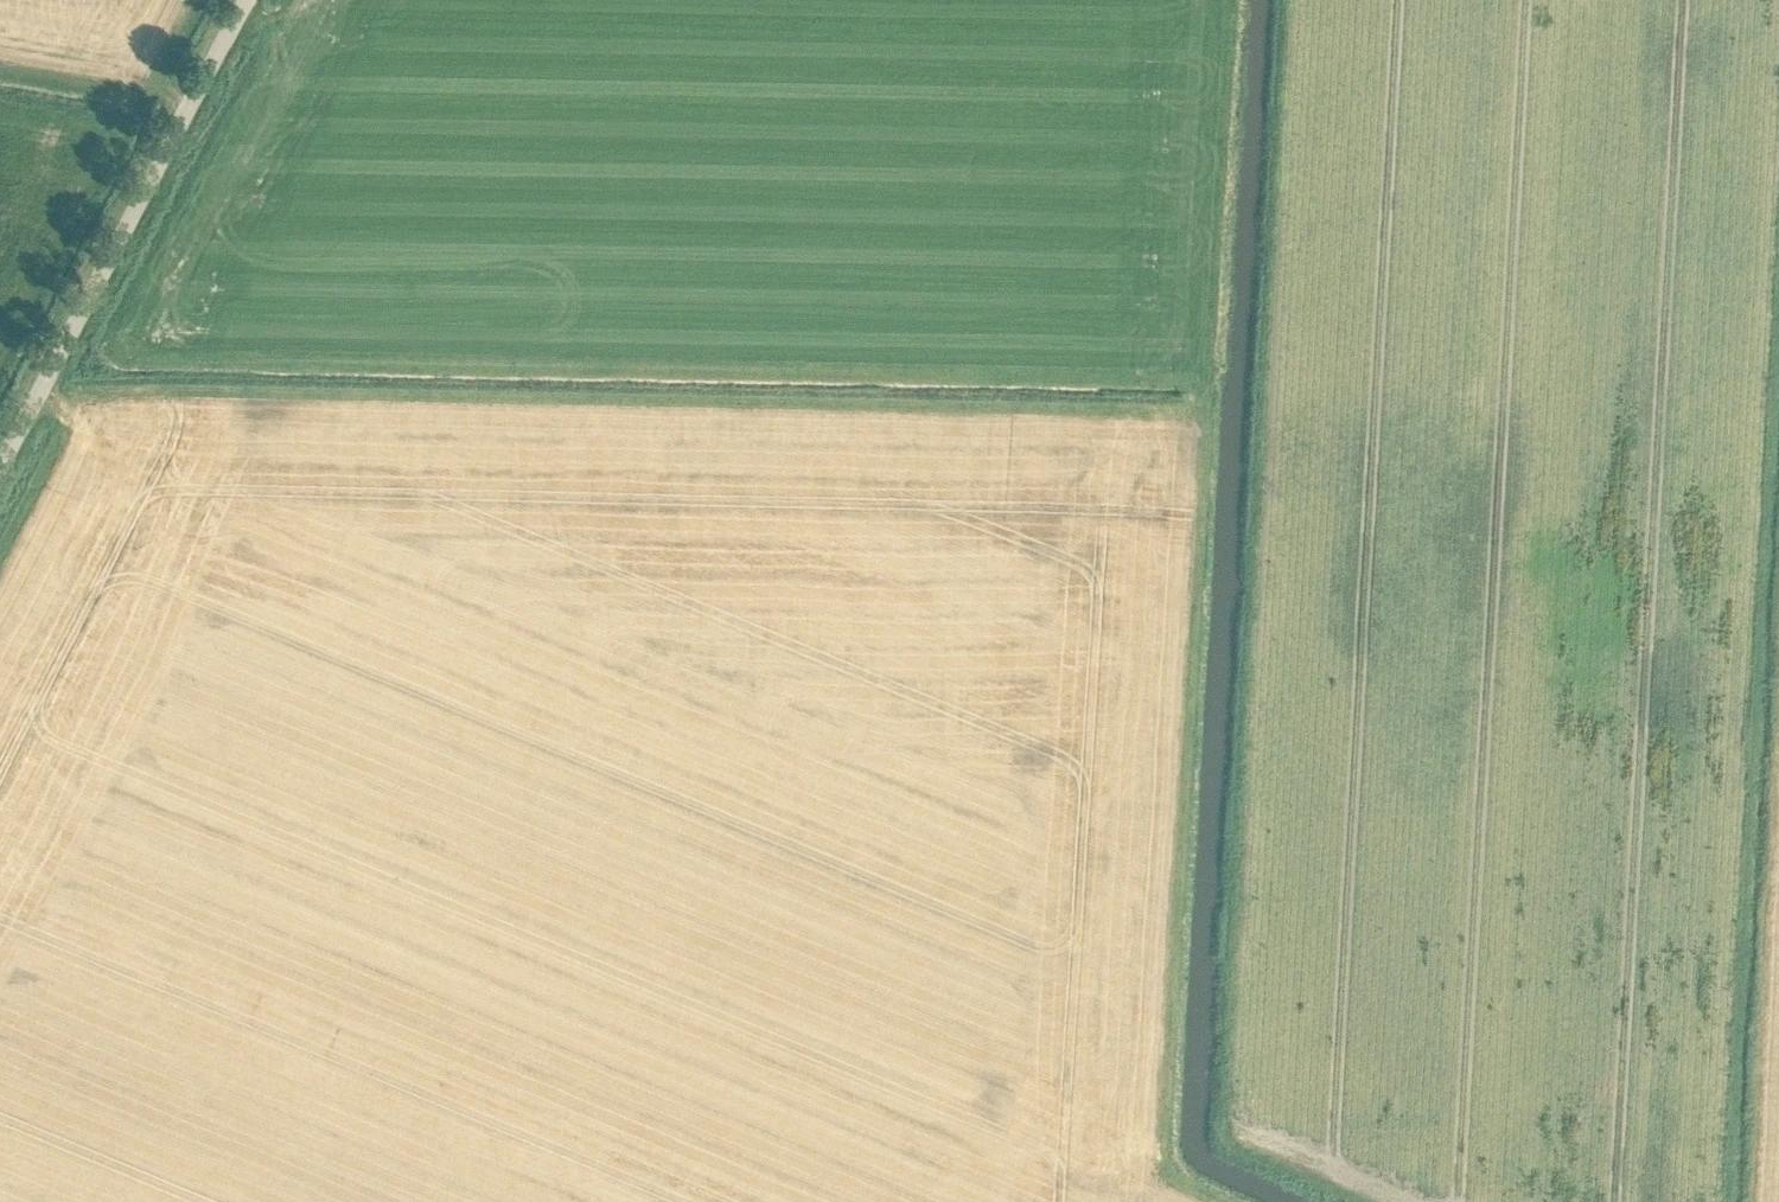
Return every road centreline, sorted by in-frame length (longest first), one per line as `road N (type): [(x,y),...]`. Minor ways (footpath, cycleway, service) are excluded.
road 1 (tertiary): [(0,469),(245,0)]

